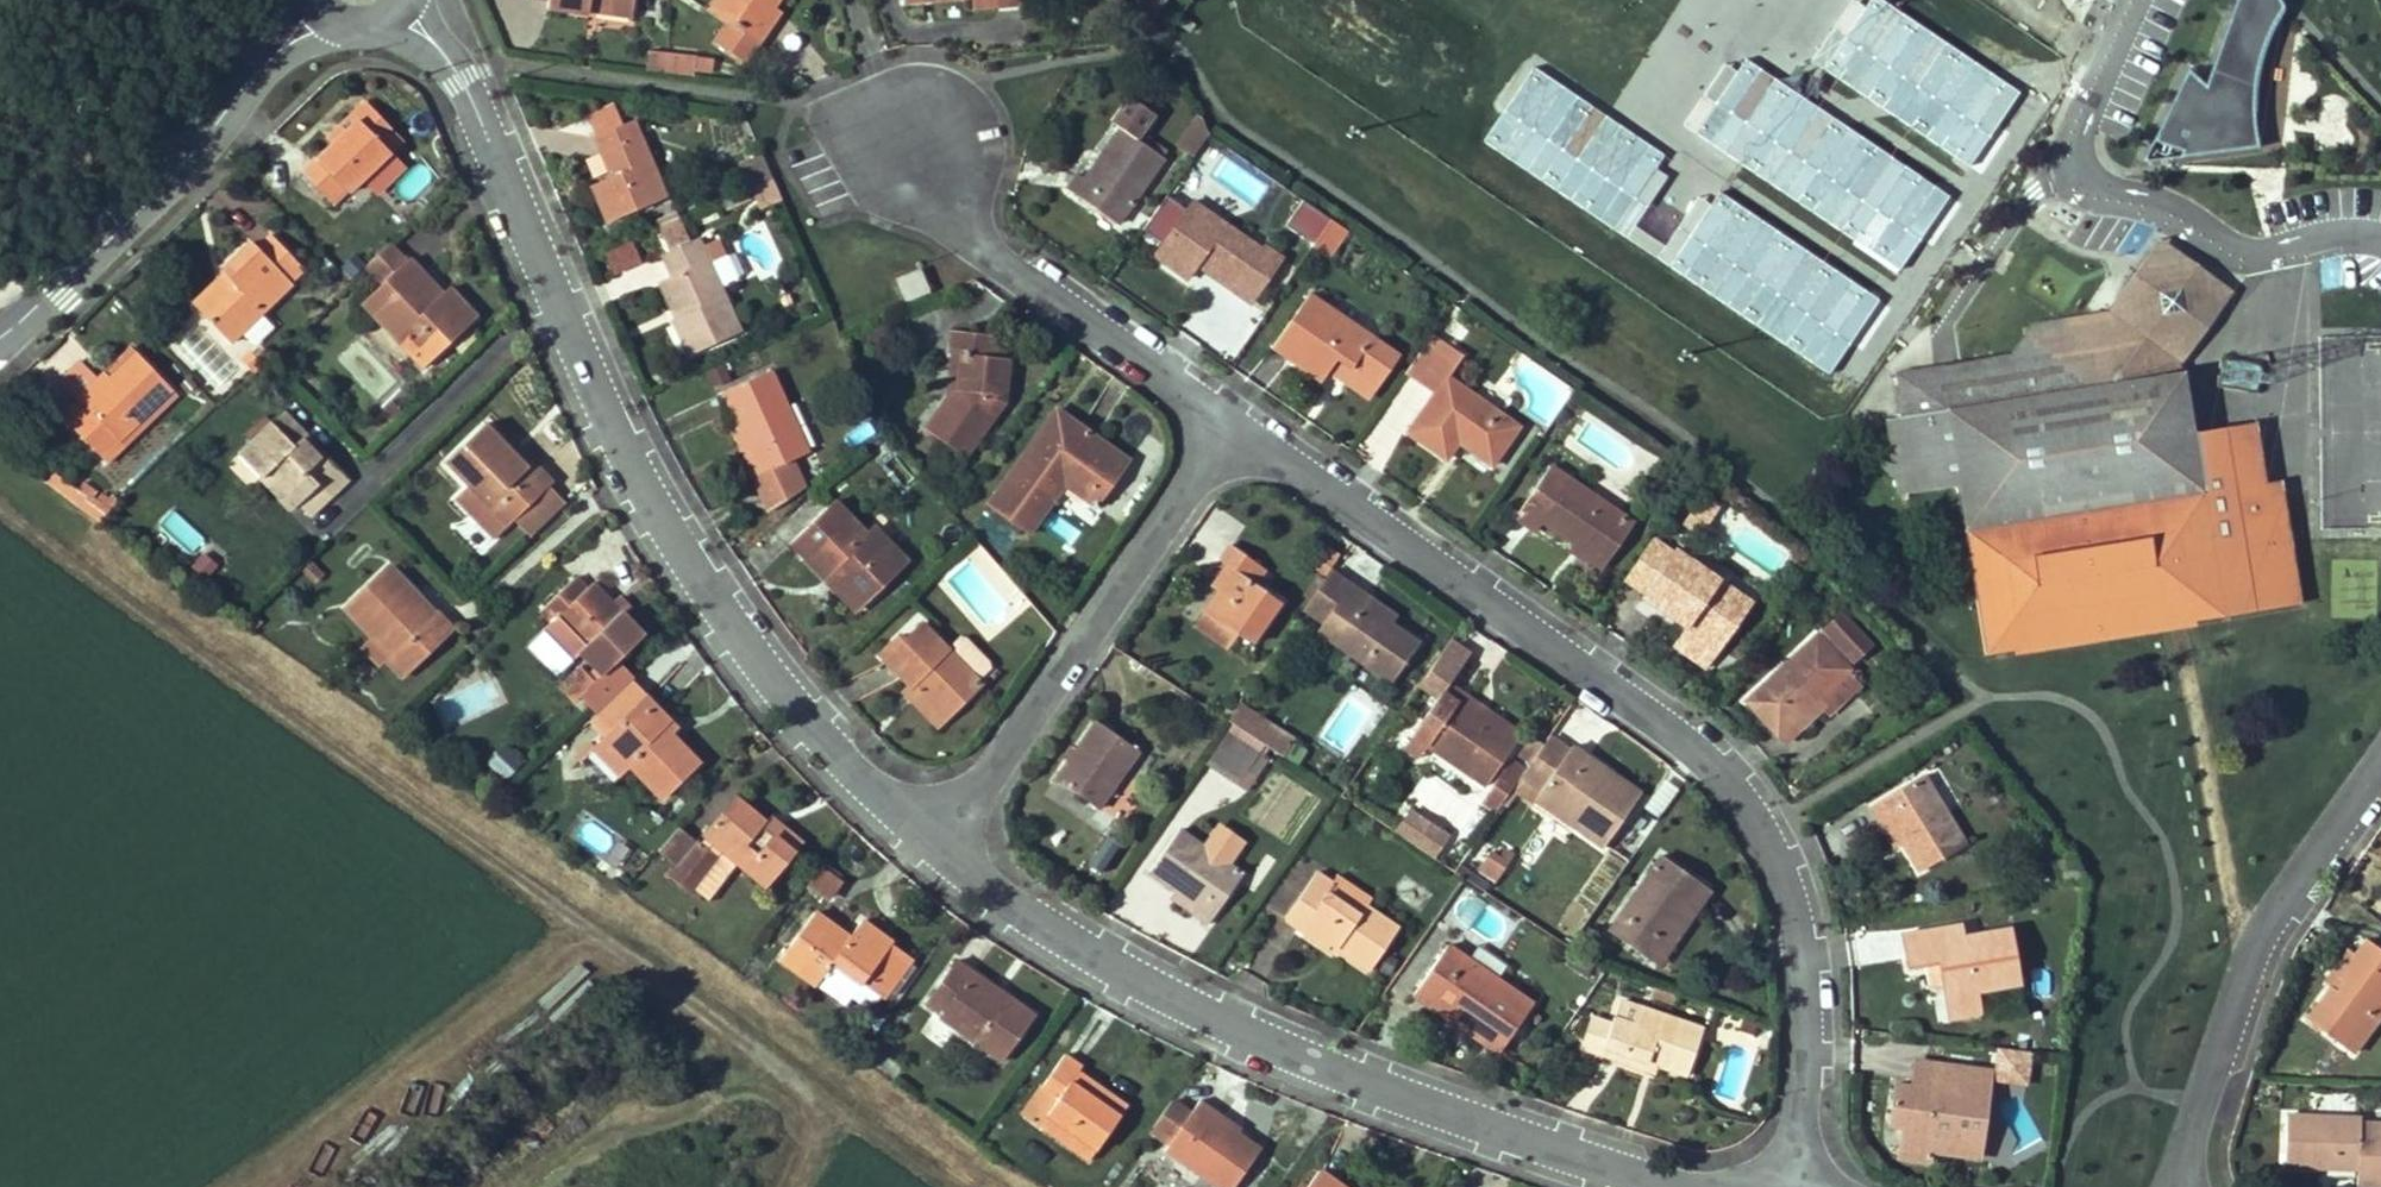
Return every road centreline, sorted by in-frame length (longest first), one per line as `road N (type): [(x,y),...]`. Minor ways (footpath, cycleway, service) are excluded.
road 1 (residential): [(1226,405),(1773,818),(1814,987),(1784,1186)]
road 2 (residential): [(461,77),(634,475),(715,607),(934,838)]
road 3 (residential): [(934,838),(1003,895),(1260,1040),(1653,1177),(1707,1186)]
road 4 (residential): [(934,838),(1226,405)]
road 5 (residential): [(2189,1186),(2264,918),(2380,759)]
road 6 (residential): [(892,95),(919,174),(1226,405)]
road 7 (unclassified): [(0,342),(69,278),(257,71)]

